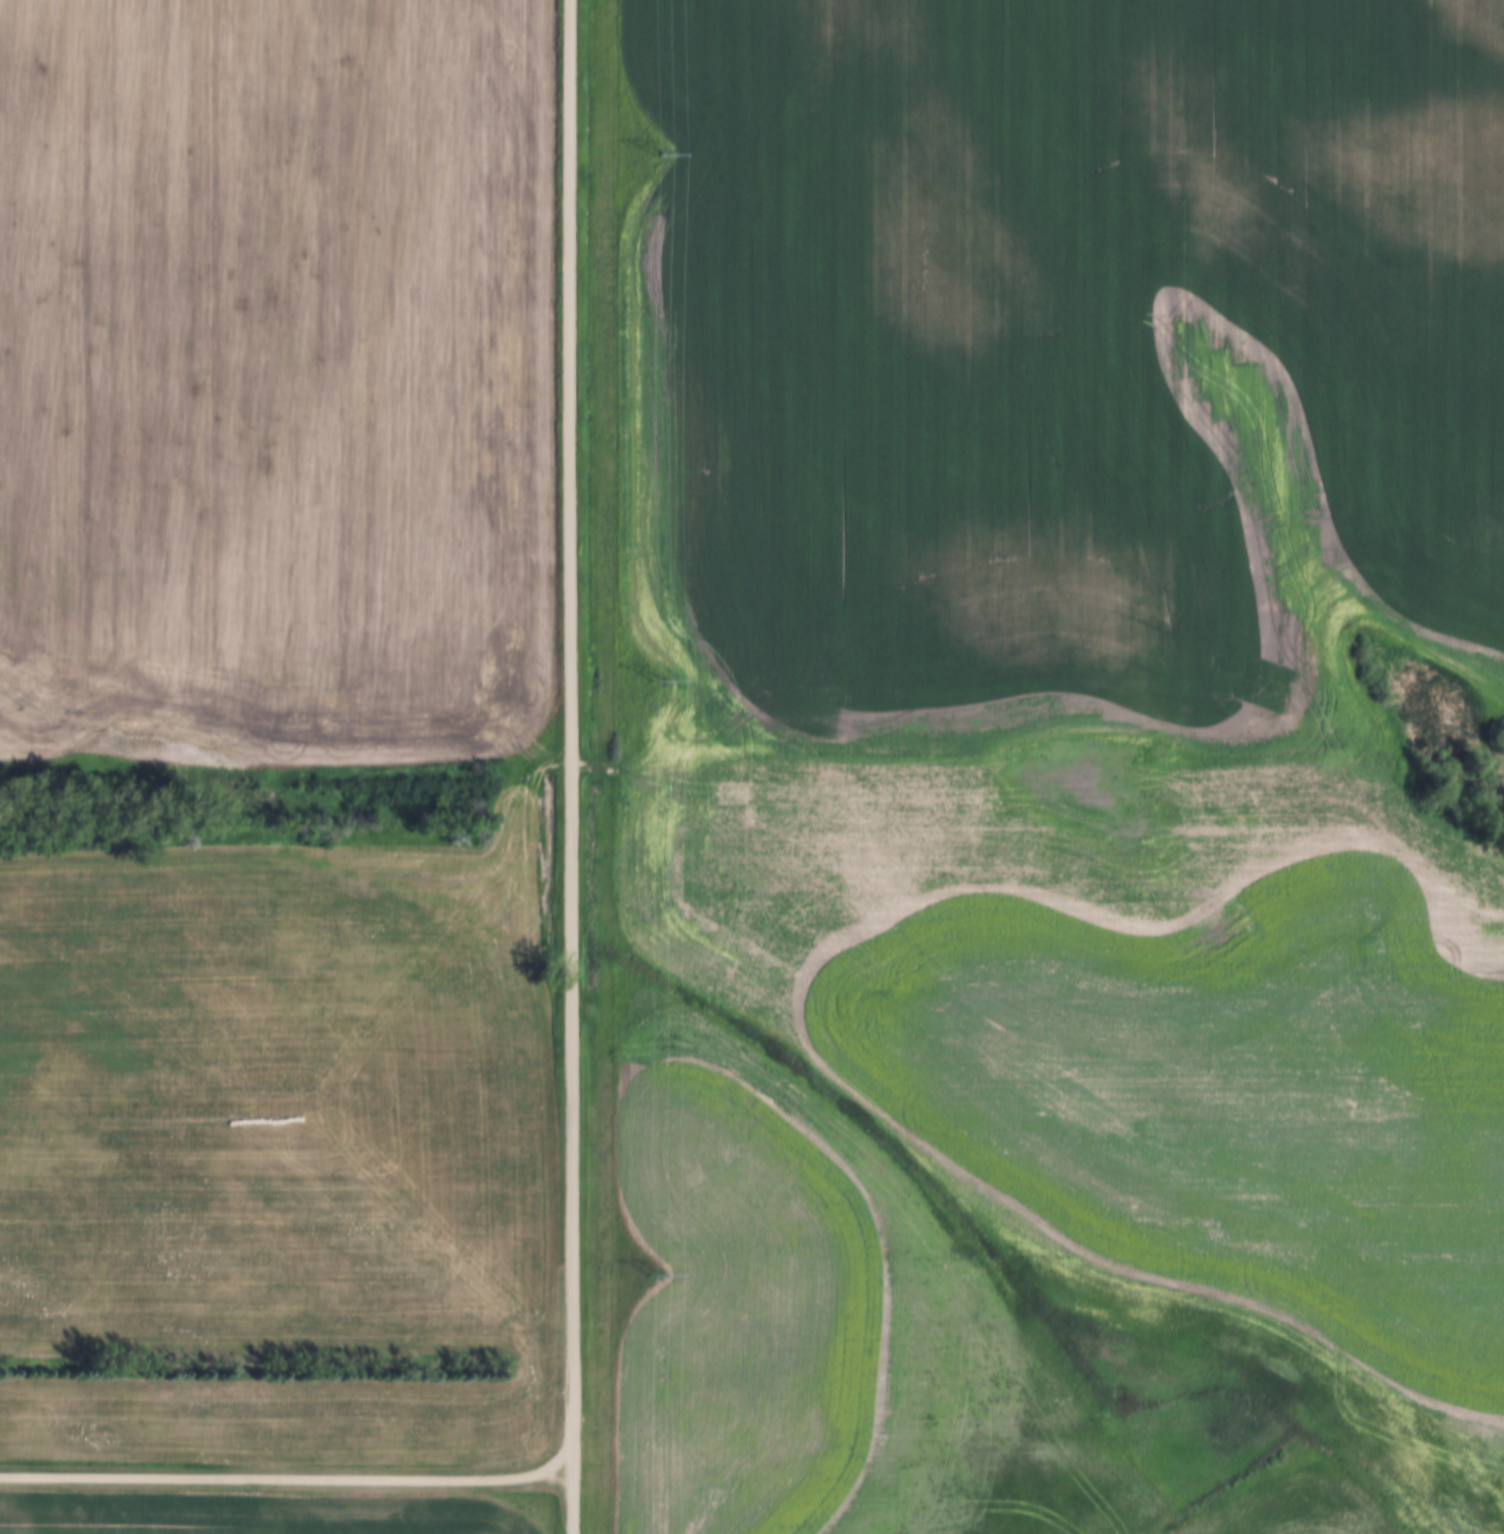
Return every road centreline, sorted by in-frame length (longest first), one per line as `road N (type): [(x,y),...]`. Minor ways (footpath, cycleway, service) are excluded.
road 1 (residential): [(574,1533),(572,0)]

